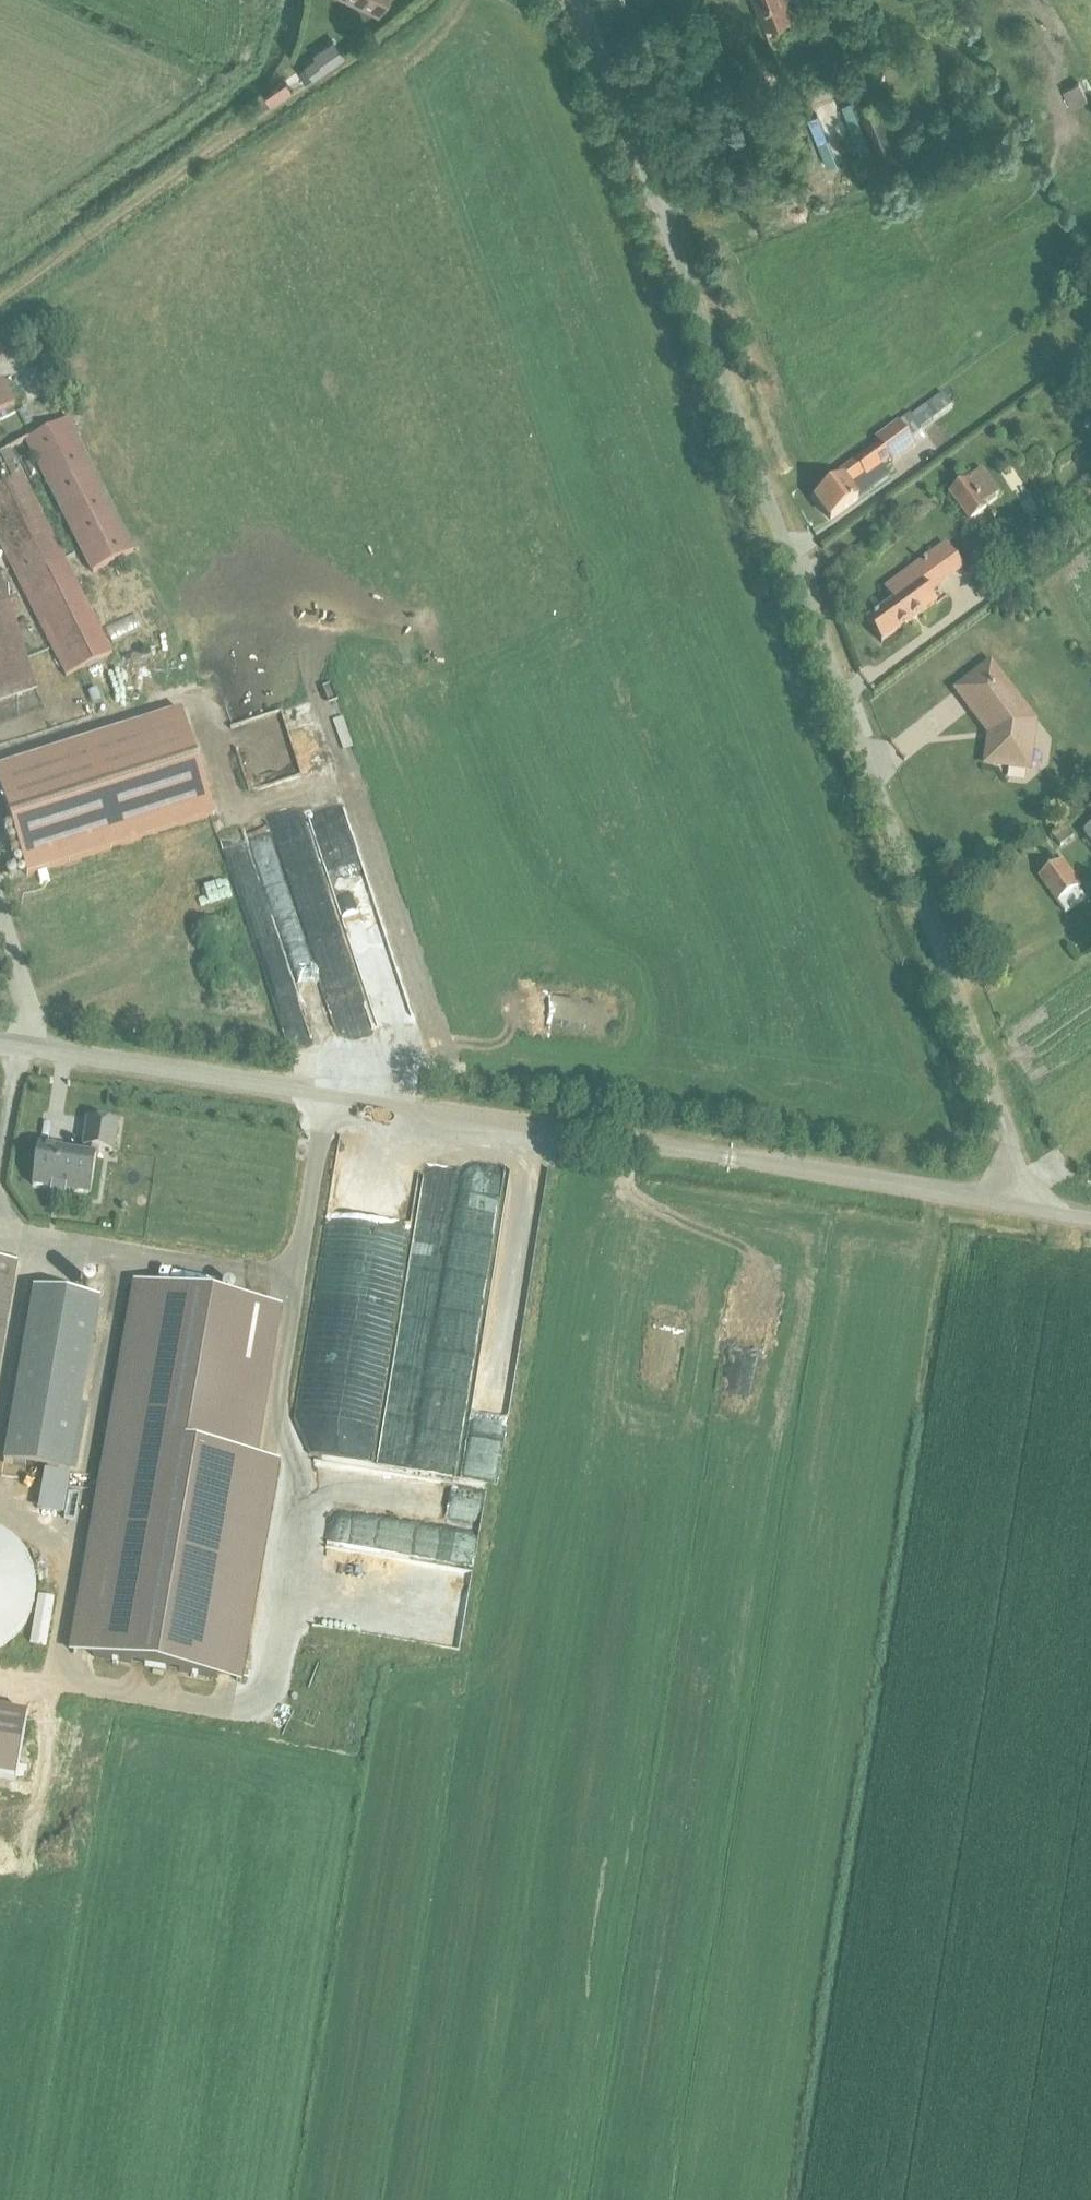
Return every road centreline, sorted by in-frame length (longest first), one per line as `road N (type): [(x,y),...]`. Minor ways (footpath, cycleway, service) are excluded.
road 1 (residential): [(578,0),(1012,1146),(1010,1205)]
road 2 (residential): [(0,1047),(1010,1205)]

